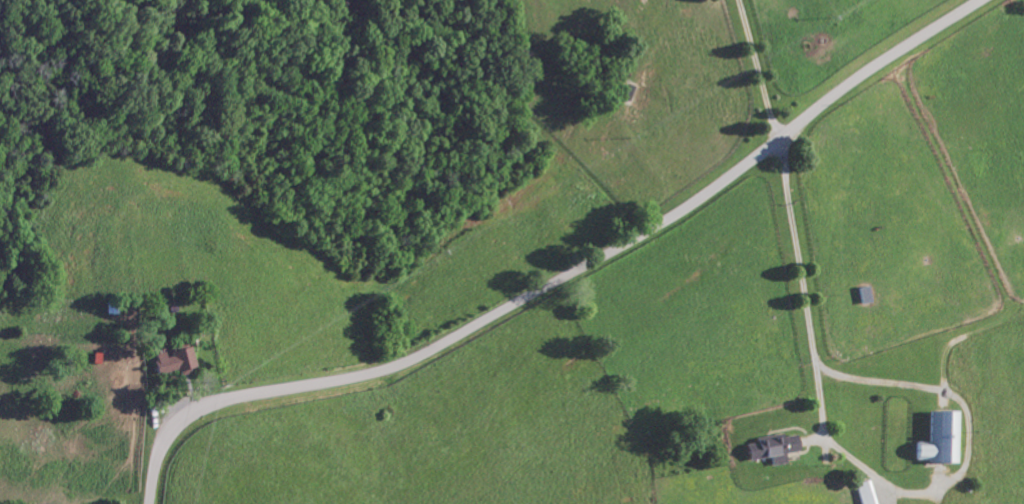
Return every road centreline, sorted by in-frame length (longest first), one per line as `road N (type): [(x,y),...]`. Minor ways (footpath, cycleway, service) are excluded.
road 1 (residential): [(148,503),(166,440),(196,411),(419,354),(681,210),(839,90),(979,0)]

